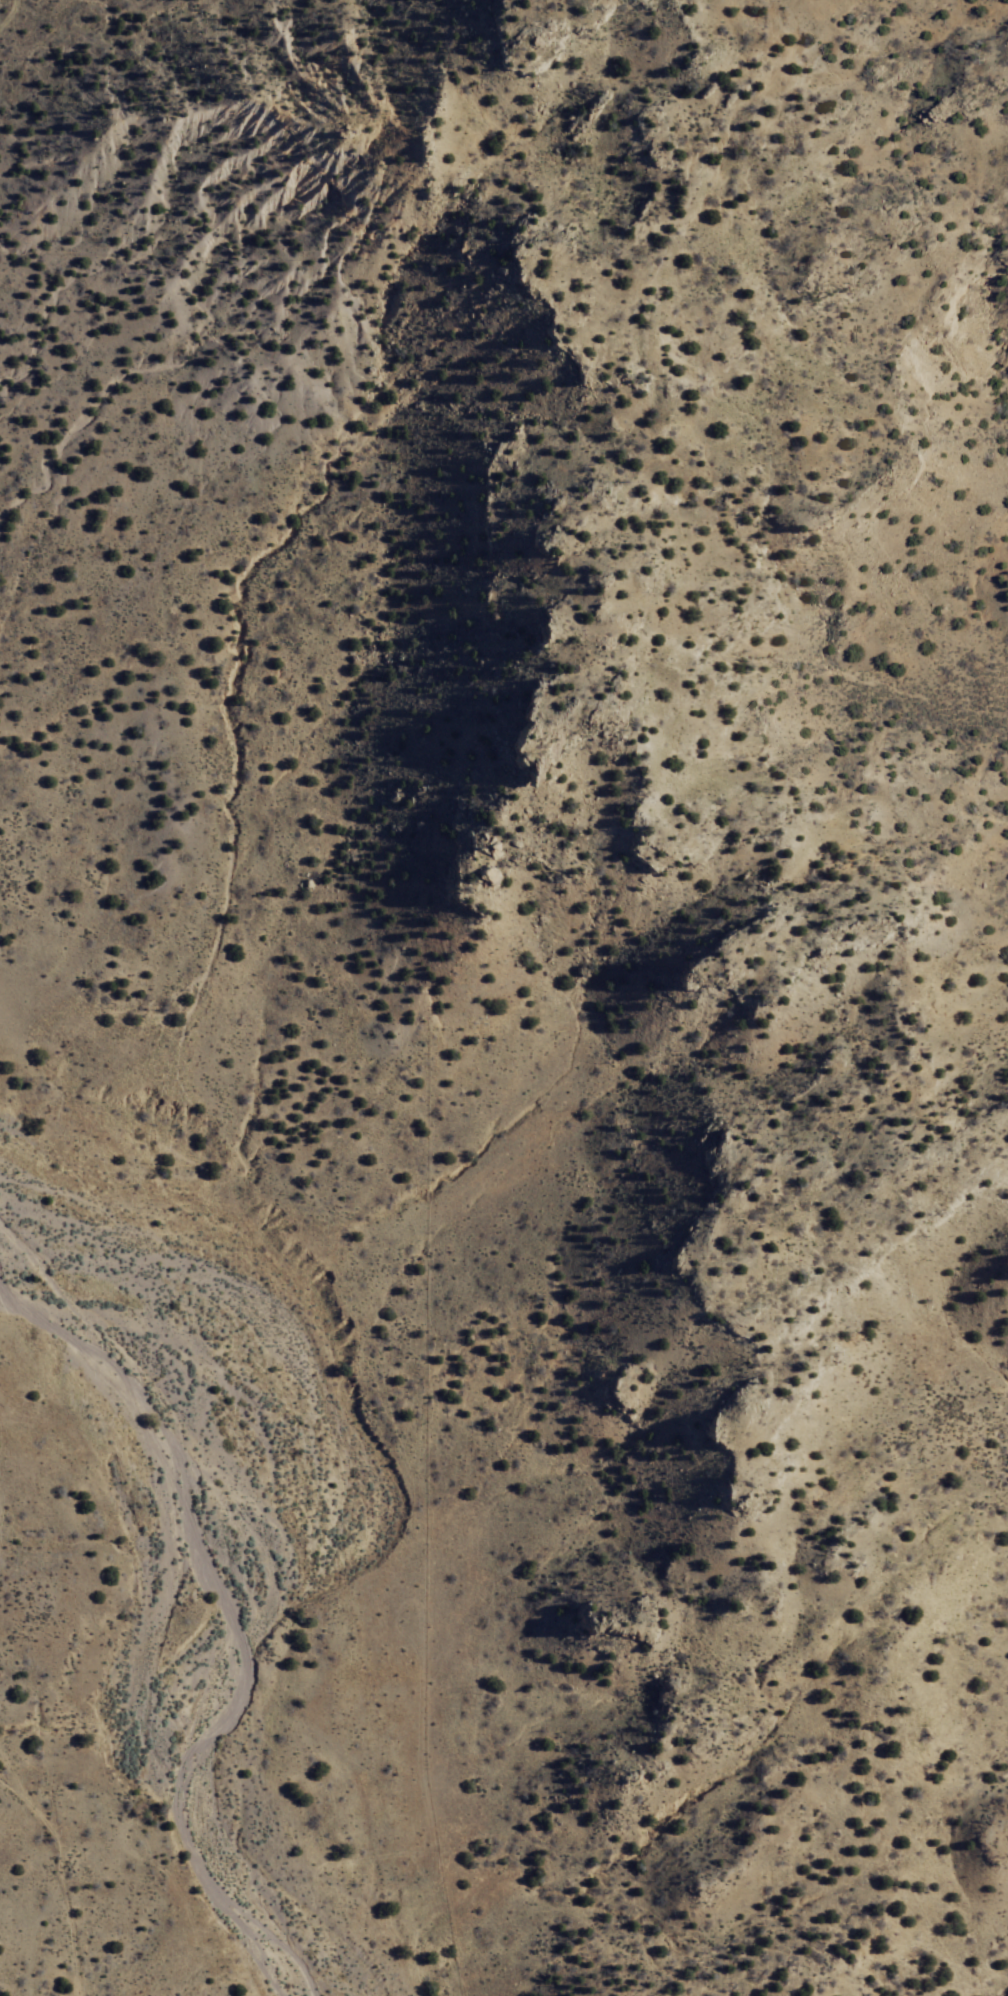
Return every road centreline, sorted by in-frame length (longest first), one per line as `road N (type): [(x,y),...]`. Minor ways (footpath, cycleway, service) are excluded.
road 1 (residential): [(0,1293),(45,1348),(71,1448),(61,1544),(0,1647)]
road 2 (residential): [(0,1782),(71,1877),(84,1995)]

